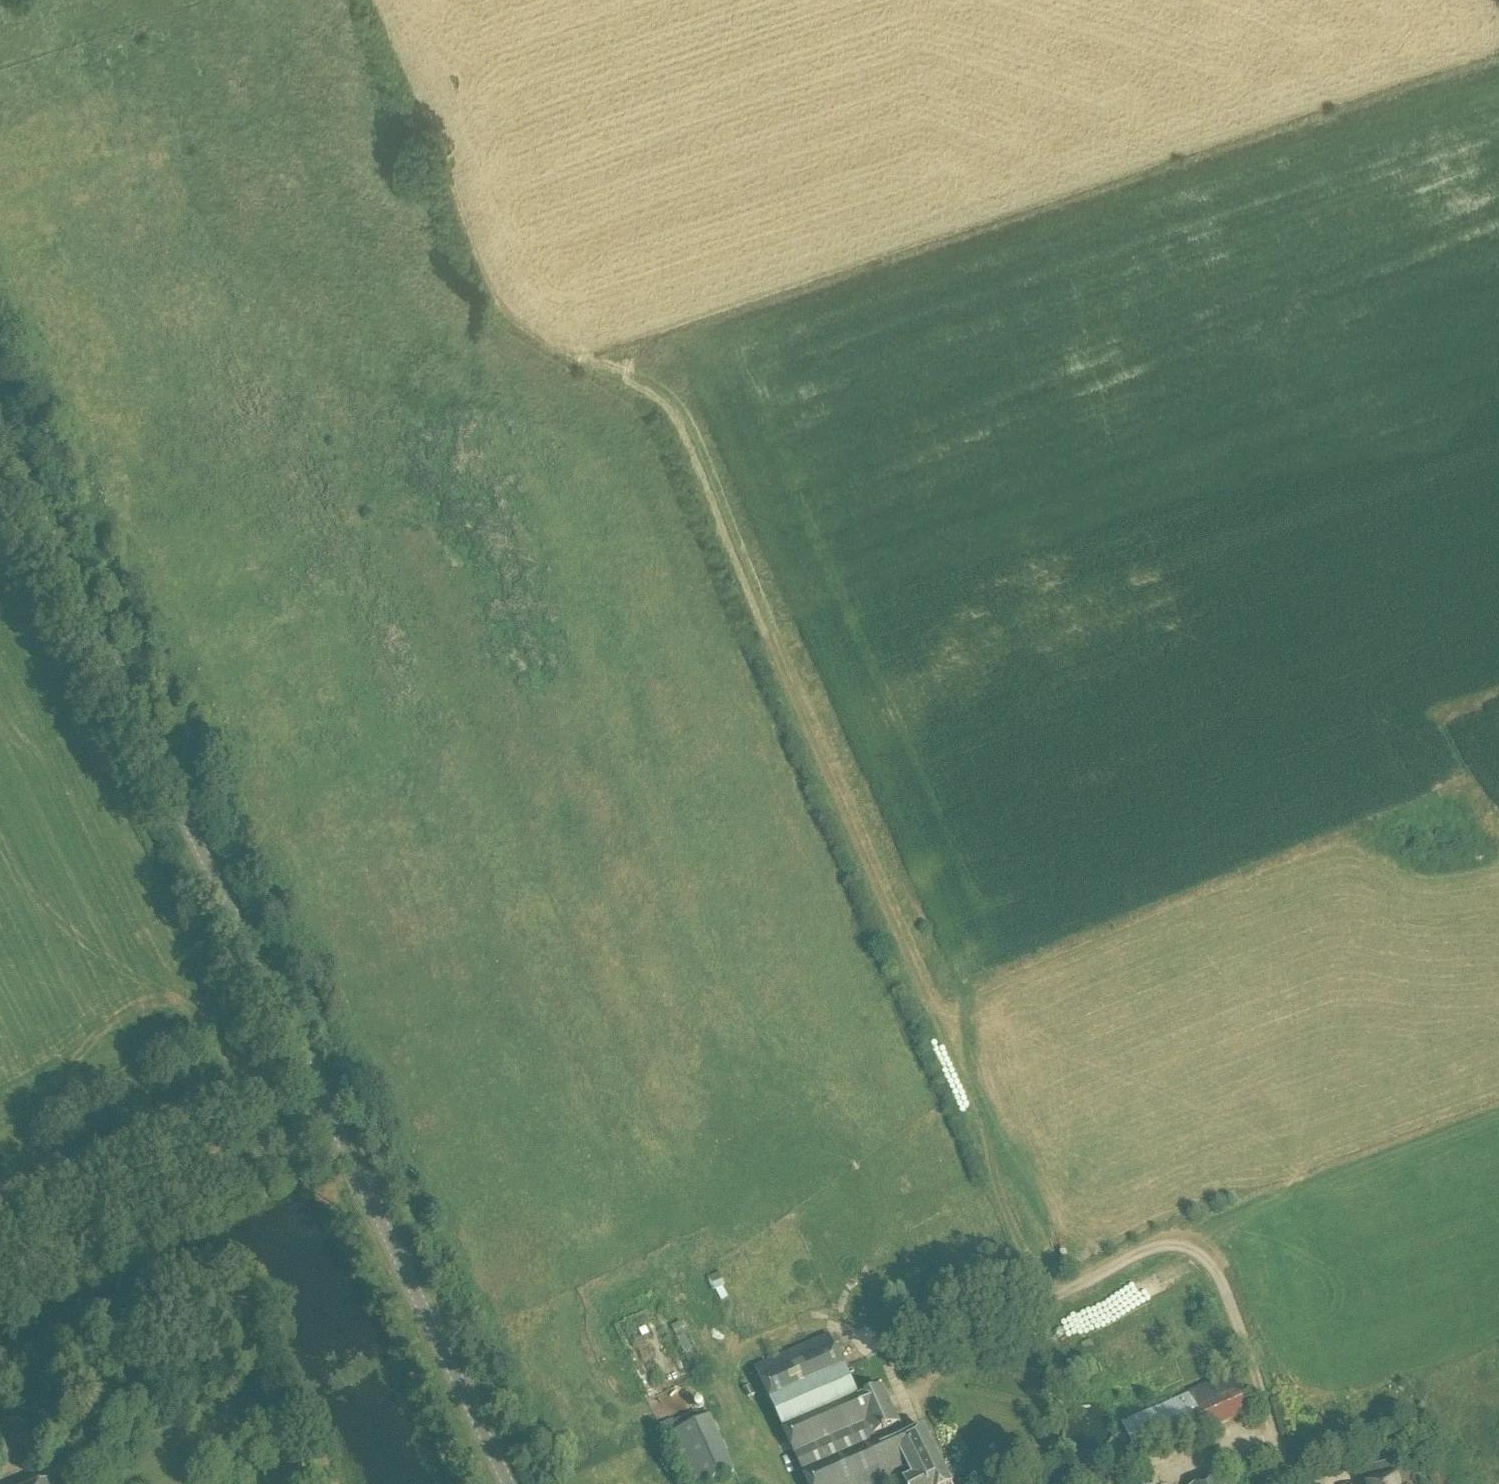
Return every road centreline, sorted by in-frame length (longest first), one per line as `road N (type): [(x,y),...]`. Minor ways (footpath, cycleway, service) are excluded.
road 1 (tertiary): [(501,1483),(0,449)]
road 2 (track): [(989,1167),(1051,1305),(1150,1250),(1183,1245),(1222,1273),(1297,1483)]

